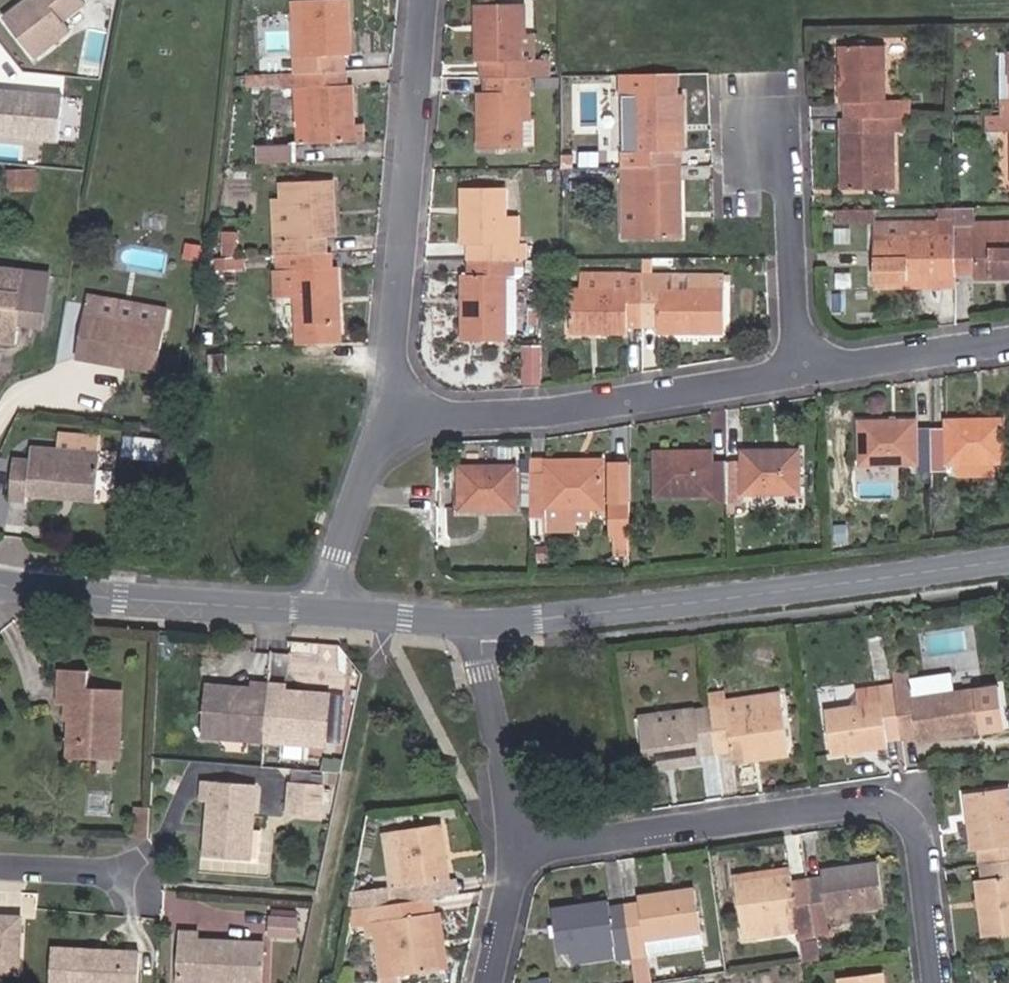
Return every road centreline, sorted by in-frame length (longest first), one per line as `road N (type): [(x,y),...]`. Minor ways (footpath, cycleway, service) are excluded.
road 1 (residential): [(944,982),(928,838),(875,805),(571,843),(520,842)]
road 2 (secondary): [(1008,559),(482,623)]
road 3 (residential): [(391,418),(423,0)]
road 4 (residential): [(798,370),(567,412),(391,418)]
road 5 (secondary): [(324,611),(0,582)]
road 6 (residential): [(798,370),(785,176),(757,133)]
road 7 (residential): [(482,623),(520,842)]
road 8 (residential): [(1008,344),(798,370)]
road 9 (residential): [(324,611),(391,418)]
road 10 (secondary): [(482,623),(324,611)]
road 11 (residential): [(520,842),(493,982)]
road 12 (residential): [(0,865),(121,875)]

